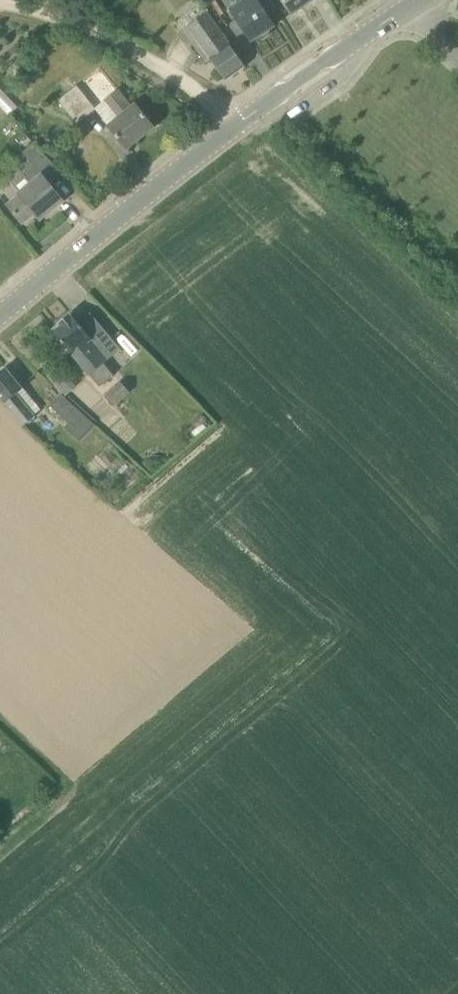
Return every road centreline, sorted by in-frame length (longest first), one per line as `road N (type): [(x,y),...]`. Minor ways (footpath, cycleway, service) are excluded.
road 1 (tertiary): [(0,314),(232,128),(409,7)]
road 2 (track): [(232,128),(207,97),(145,54),(80,26)]

